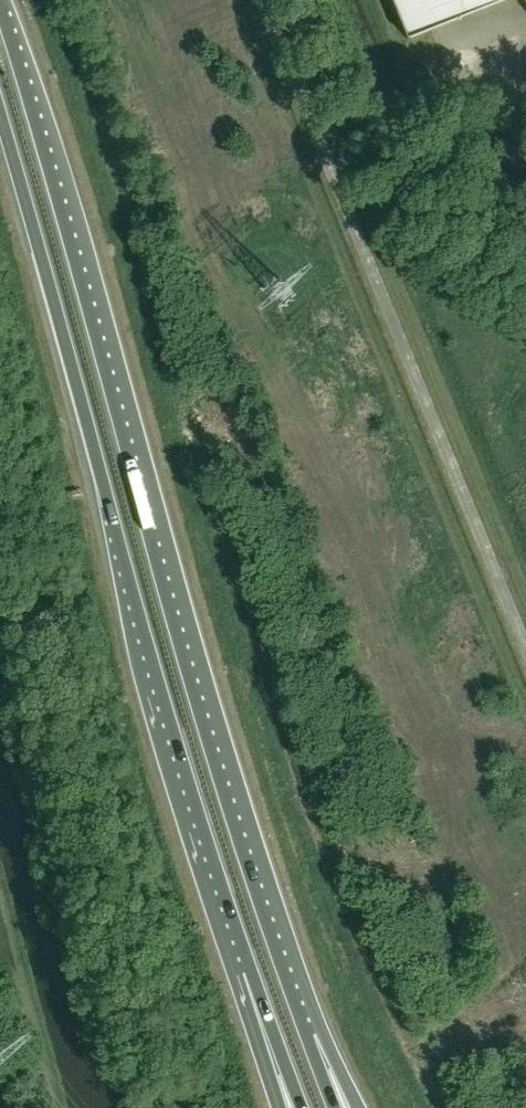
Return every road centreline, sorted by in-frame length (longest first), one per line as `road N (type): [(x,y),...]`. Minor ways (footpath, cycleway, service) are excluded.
road 1 (trunk): [(306,1033),(174,630),(0,3)]
road 2 (trunk): [(0,119),(168,717),(251,970)]
road 3 (trunk): [(251,970),(303,1107)]
road 4 (trunk): [(251,970),(284,1107)]

